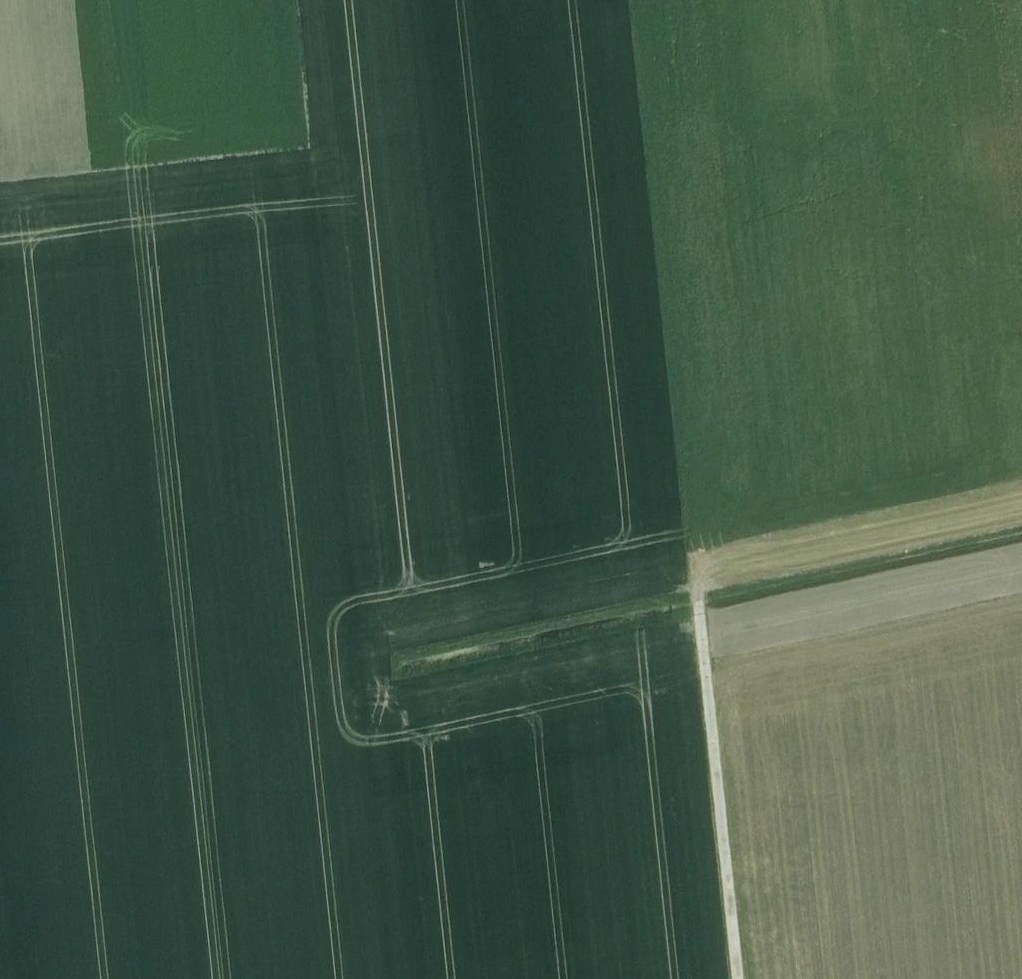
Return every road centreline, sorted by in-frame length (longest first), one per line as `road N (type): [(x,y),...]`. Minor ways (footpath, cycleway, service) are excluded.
road 1 (unclassified): [(738,978),(697,593)]

